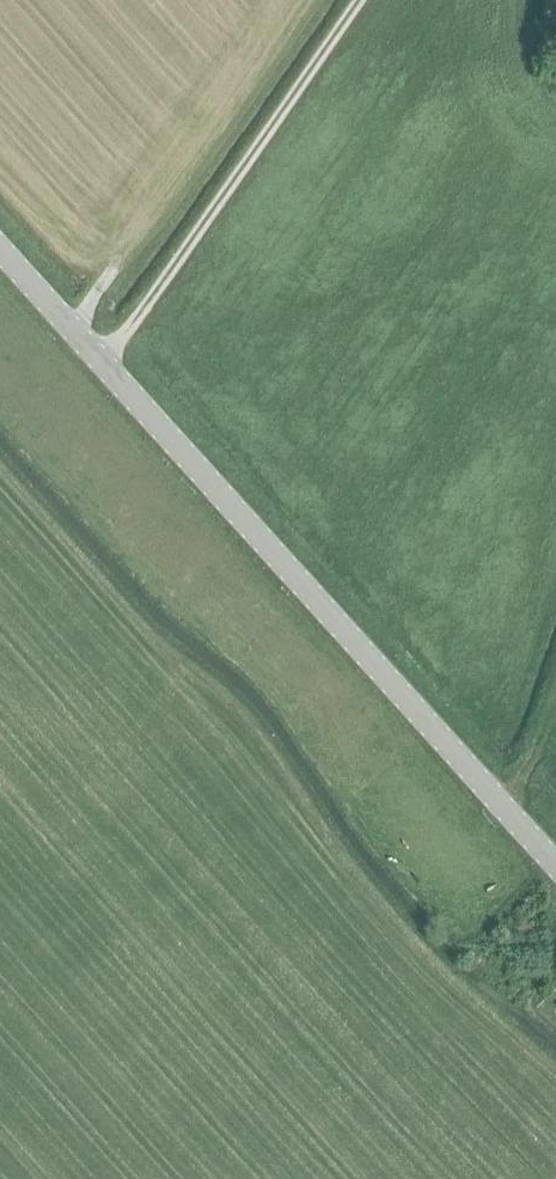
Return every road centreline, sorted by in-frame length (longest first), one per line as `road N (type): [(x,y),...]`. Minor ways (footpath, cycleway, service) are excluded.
road 1 (tertiary): [(555,867),(0,249)]
road 2 (track): [(100,361),(357,0)]

